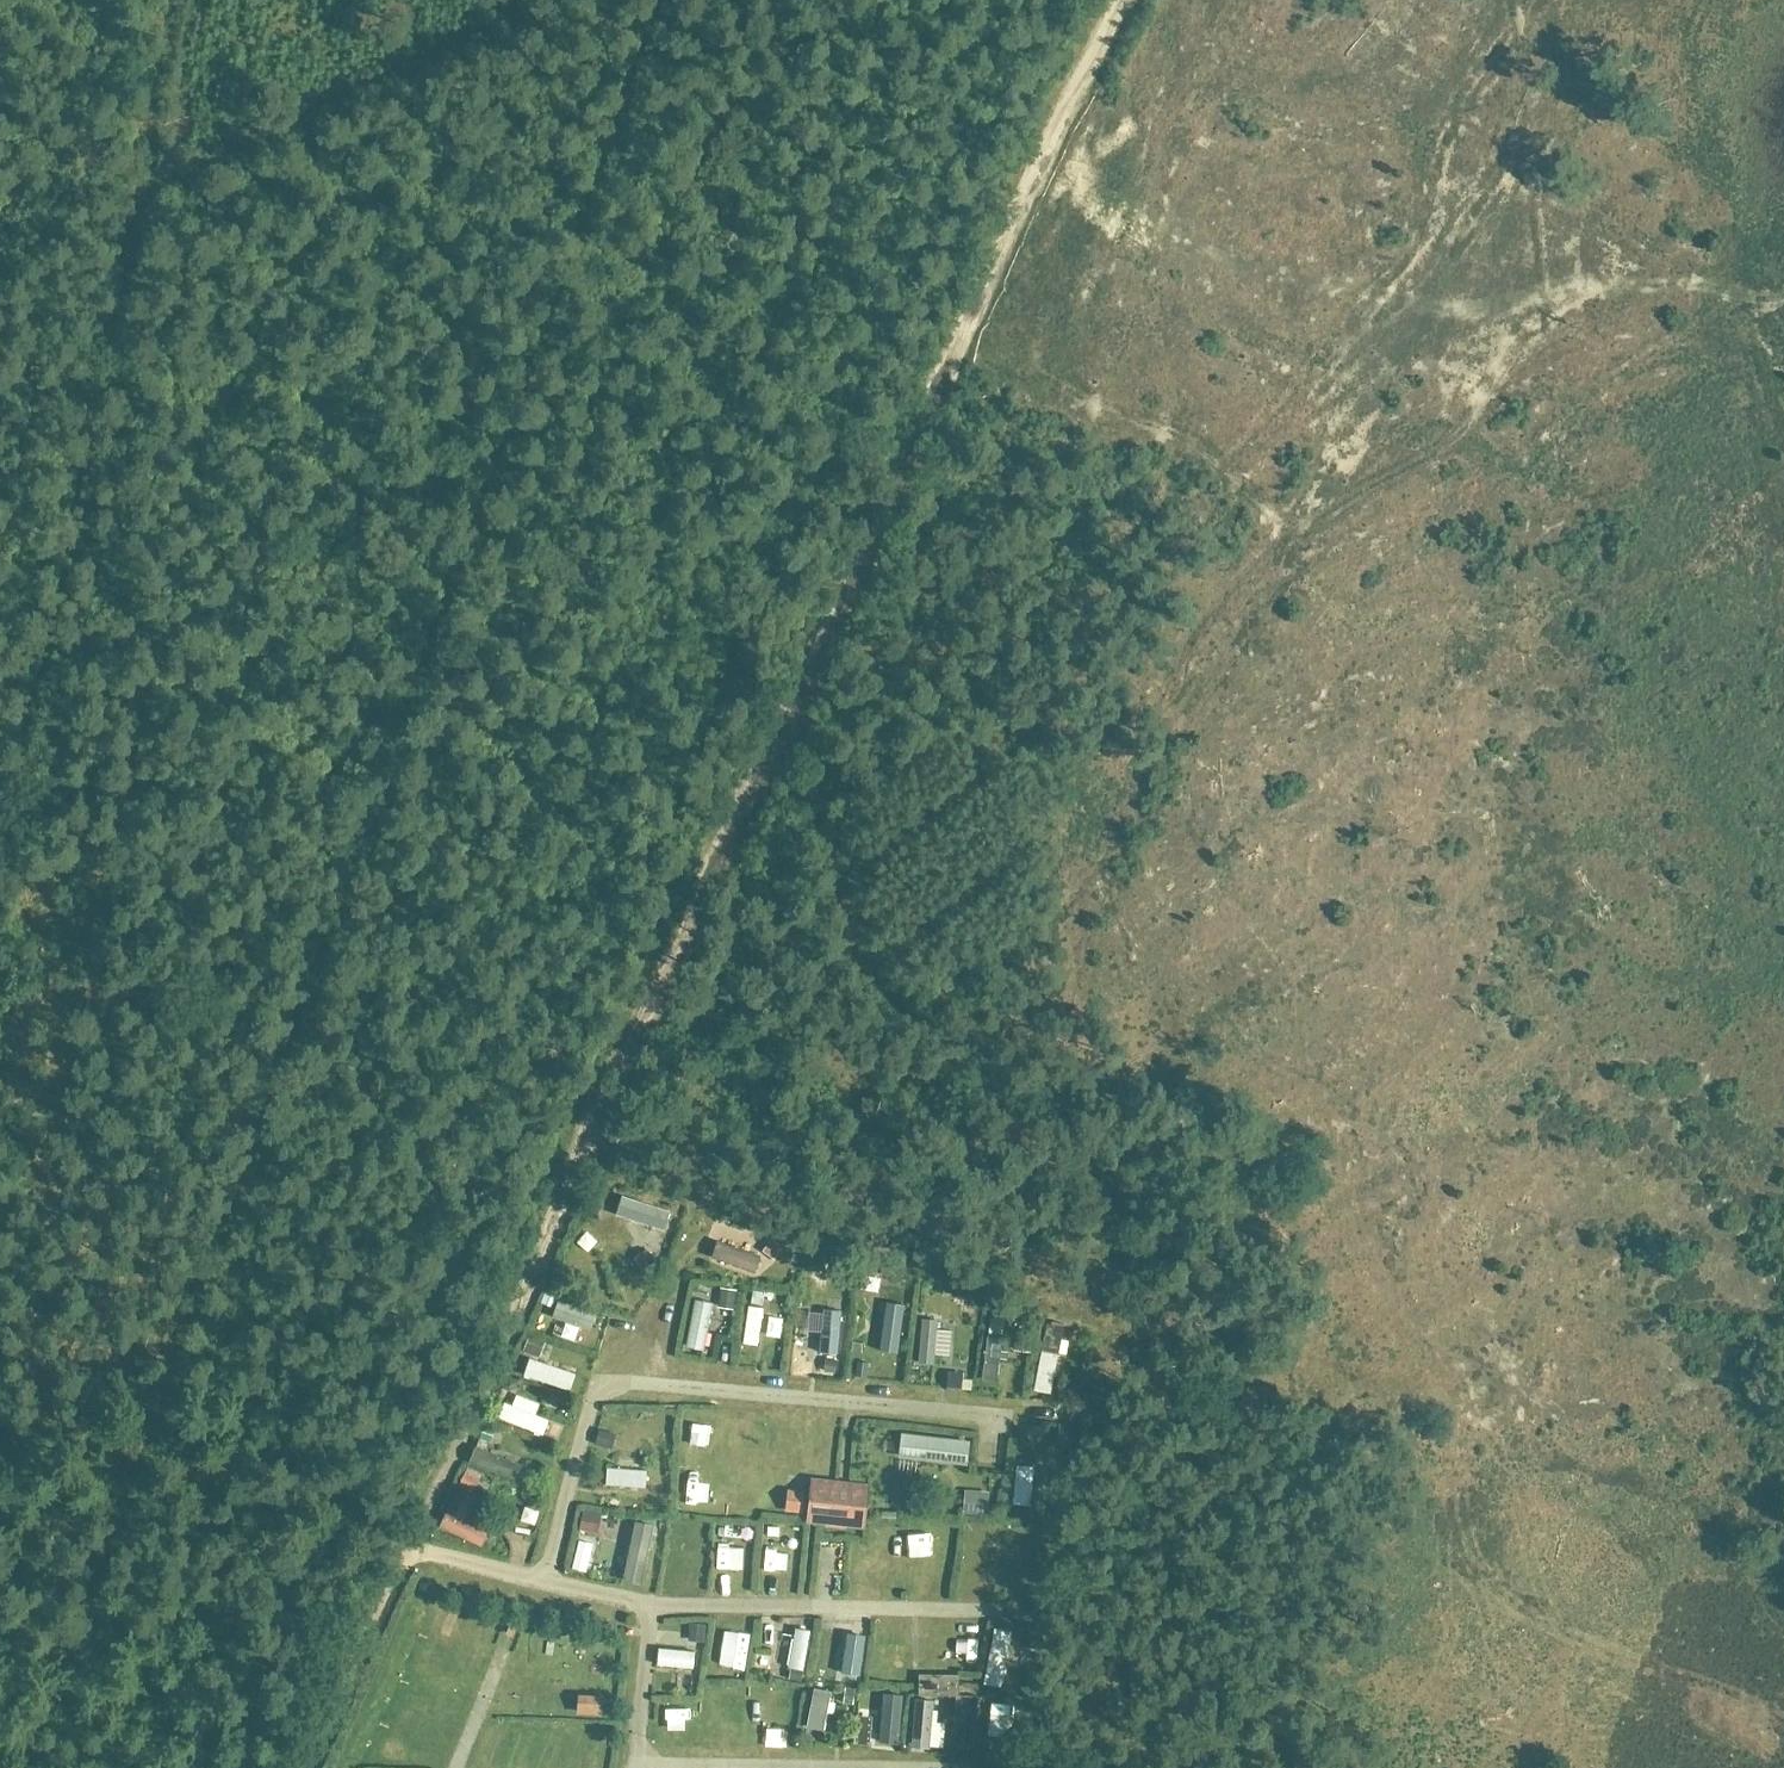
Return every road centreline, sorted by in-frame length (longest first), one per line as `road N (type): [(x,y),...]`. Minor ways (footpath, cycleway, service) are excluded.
road 1 (track): [(1120,0),(792,722),(618,1067),(520,1307),(310,1767)]
road 2 (track): [(647,0),(41,1767)]
road 3 (track): [(0,827),(172,0)]
road 4 (track): [(546,1579),(601,1378),(998,1414),(993,1453)]
road 5 (track): [(411,1545),(649,1600),(989,1609)]
road 6 (track): [(525,0),(133,185)]
road 7 (track): [(638,1764),(949,1765)]
road 8 (track): [(649,1600),(638,1767)]
road 9 (track): [(456,1767),(501,1651)]

